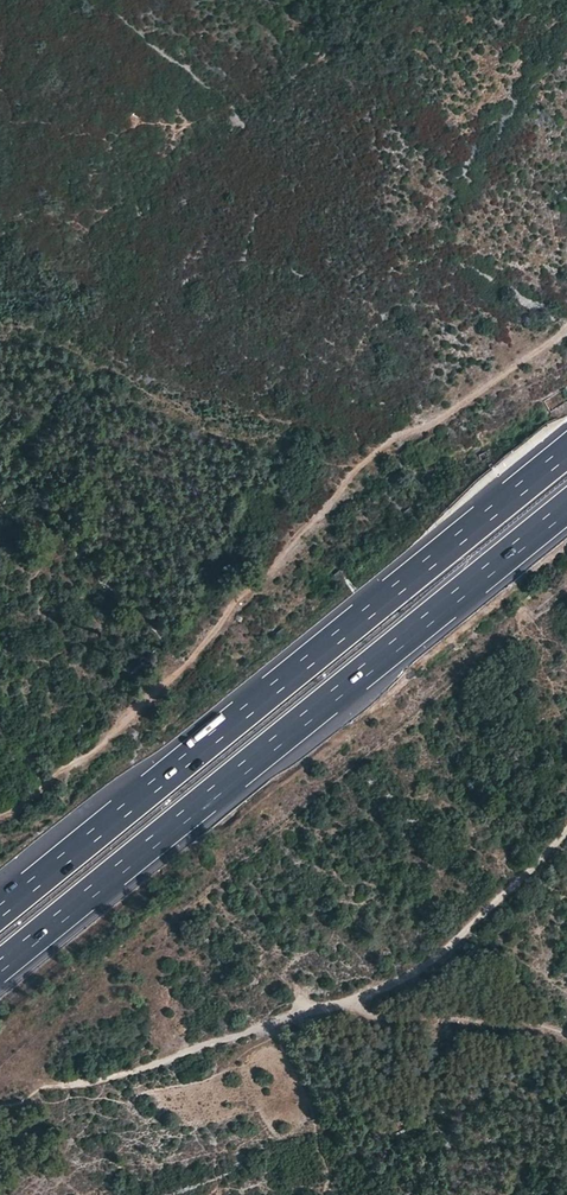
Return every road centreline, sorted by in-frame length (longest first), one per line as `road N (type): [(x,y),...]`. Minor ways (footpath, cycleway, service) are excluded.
road 1 (track): [(0,817),(91,752),(188,664),(237,597),(377,448),(426,426),(566,327)]
road 2 (motorway): [(0,964),(566,505)]
road 3 (motorway): [(566,452),(0,911)]
road 4 (track): [(566,832),(457,943),(394,986),(144,1070),(81,1086),(41,1086)]

